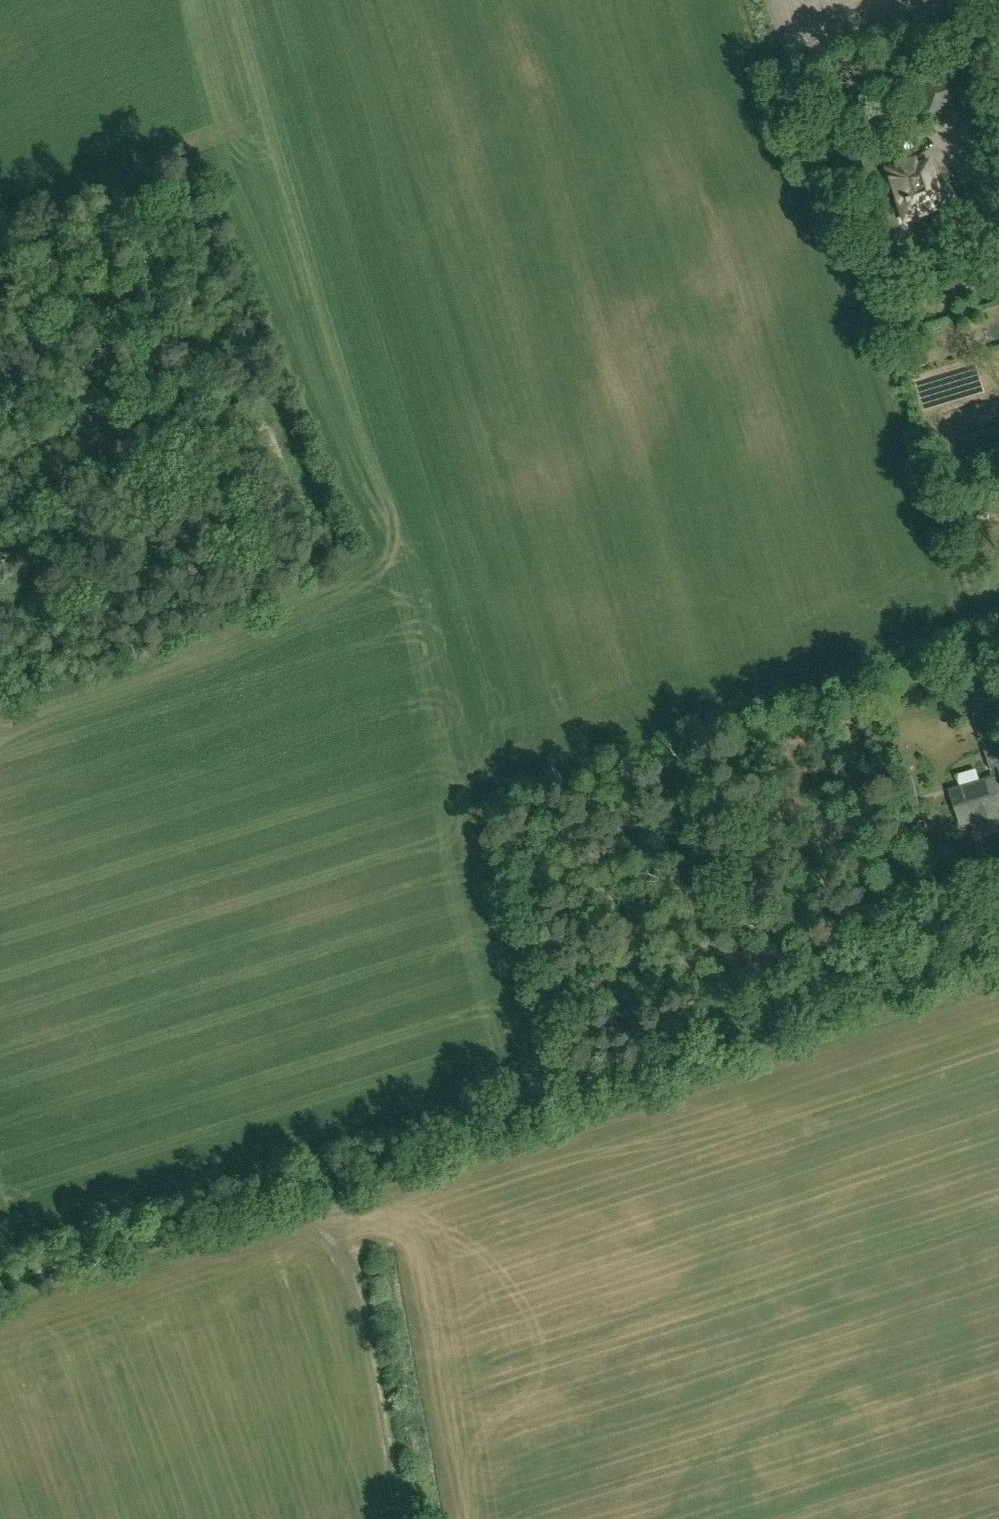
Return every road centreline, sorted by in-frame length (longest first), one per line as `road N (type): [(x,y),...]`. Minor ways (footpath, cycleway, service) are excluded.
road 1 (track): [(998,953),(0,1280)]

